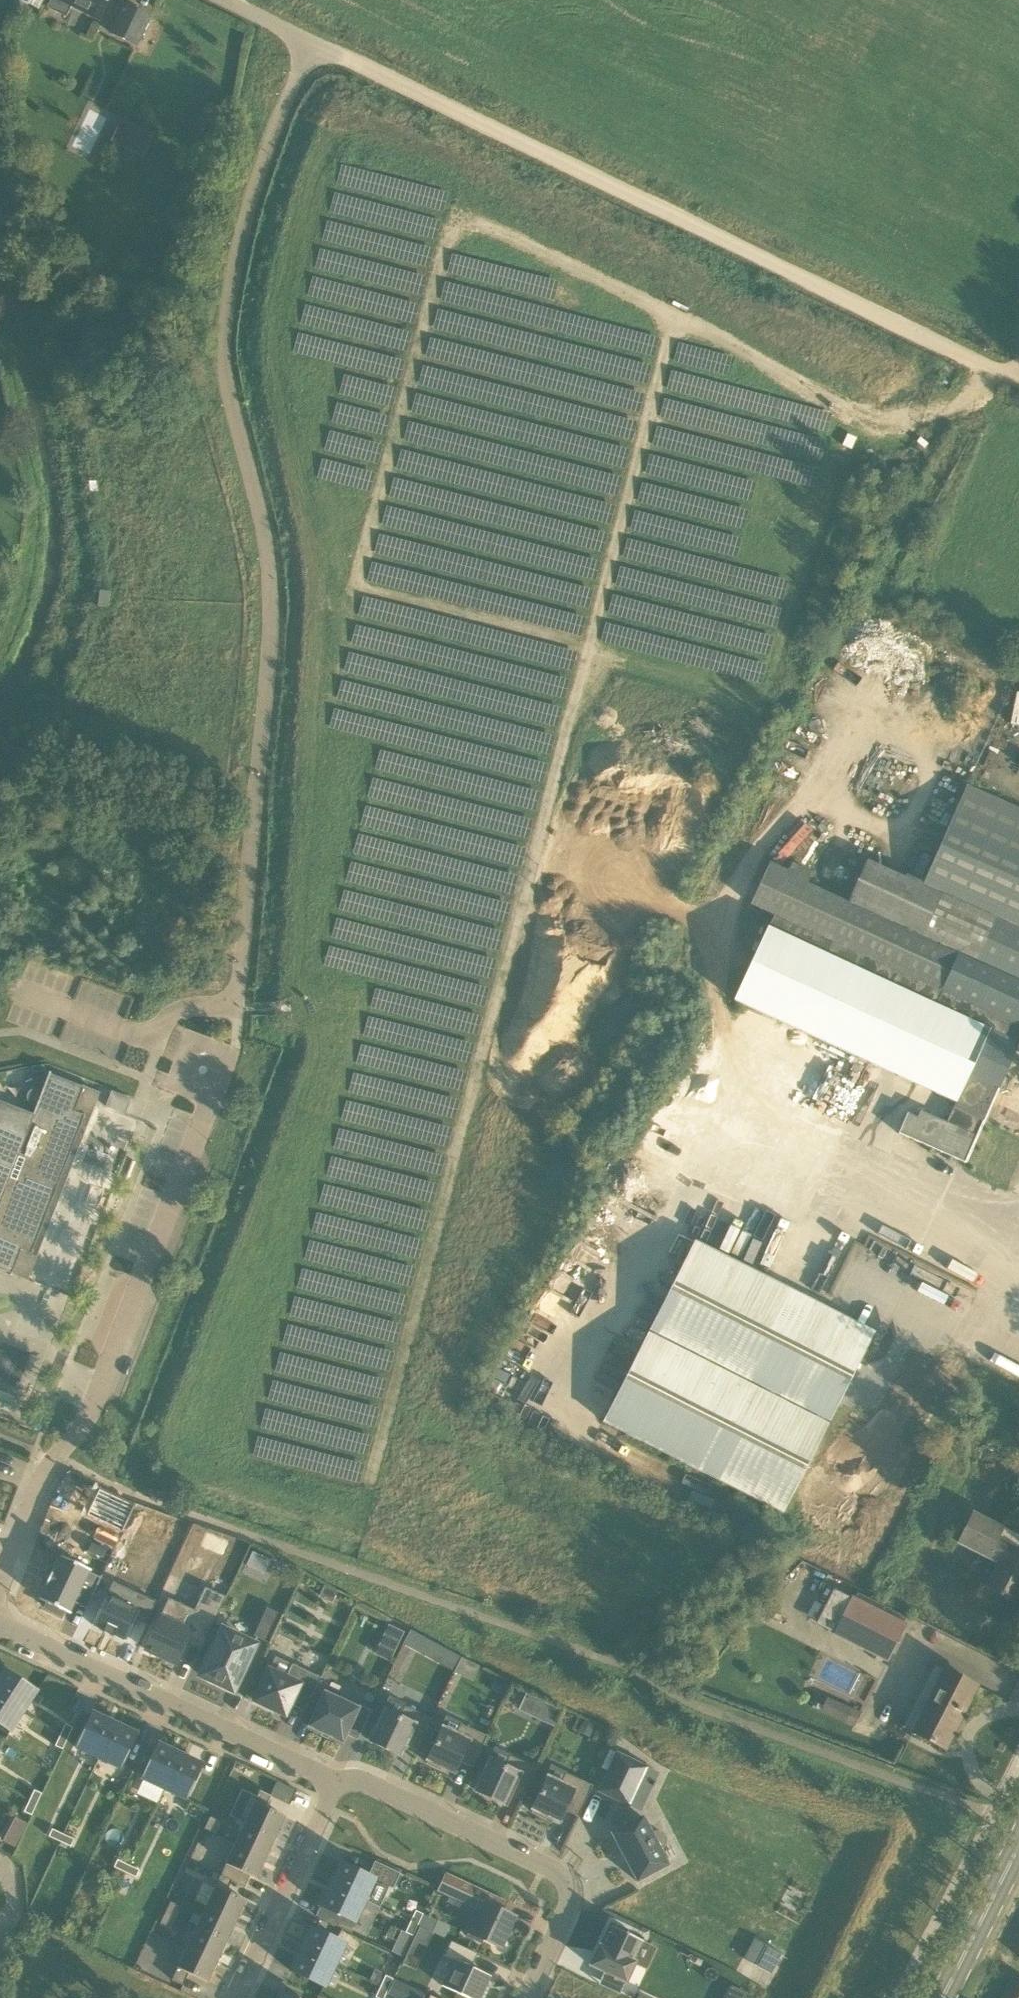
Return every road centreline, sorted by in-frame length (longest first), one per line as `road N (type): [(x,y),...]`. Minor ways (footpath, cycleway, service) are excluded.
road 1 (unclassified): [(240,1004),(272,589),(263,515),(223,360),(227,305),(260,172),(309,42),(227,0)]
road 2 (track): [(309,42),(1018,388)]
road 3 (residential): [(0,1591),(42,1483),(86,1425),(240,1049),(240,1004)]
road 4 (residential): [(335,1781),(363,1784),(552,1869),(566,1884),(572,1903),(527,1997)]
road 5 (residential): [(0,1624),(335,1781)]
road 6 (residential): [(239,1997),(335,1781)]
road 7 (primary): [(943,1997),(1018,1847)]
road 8 (residential): [(111,1025),(150,1040),(176,1012),(240,1004)]

